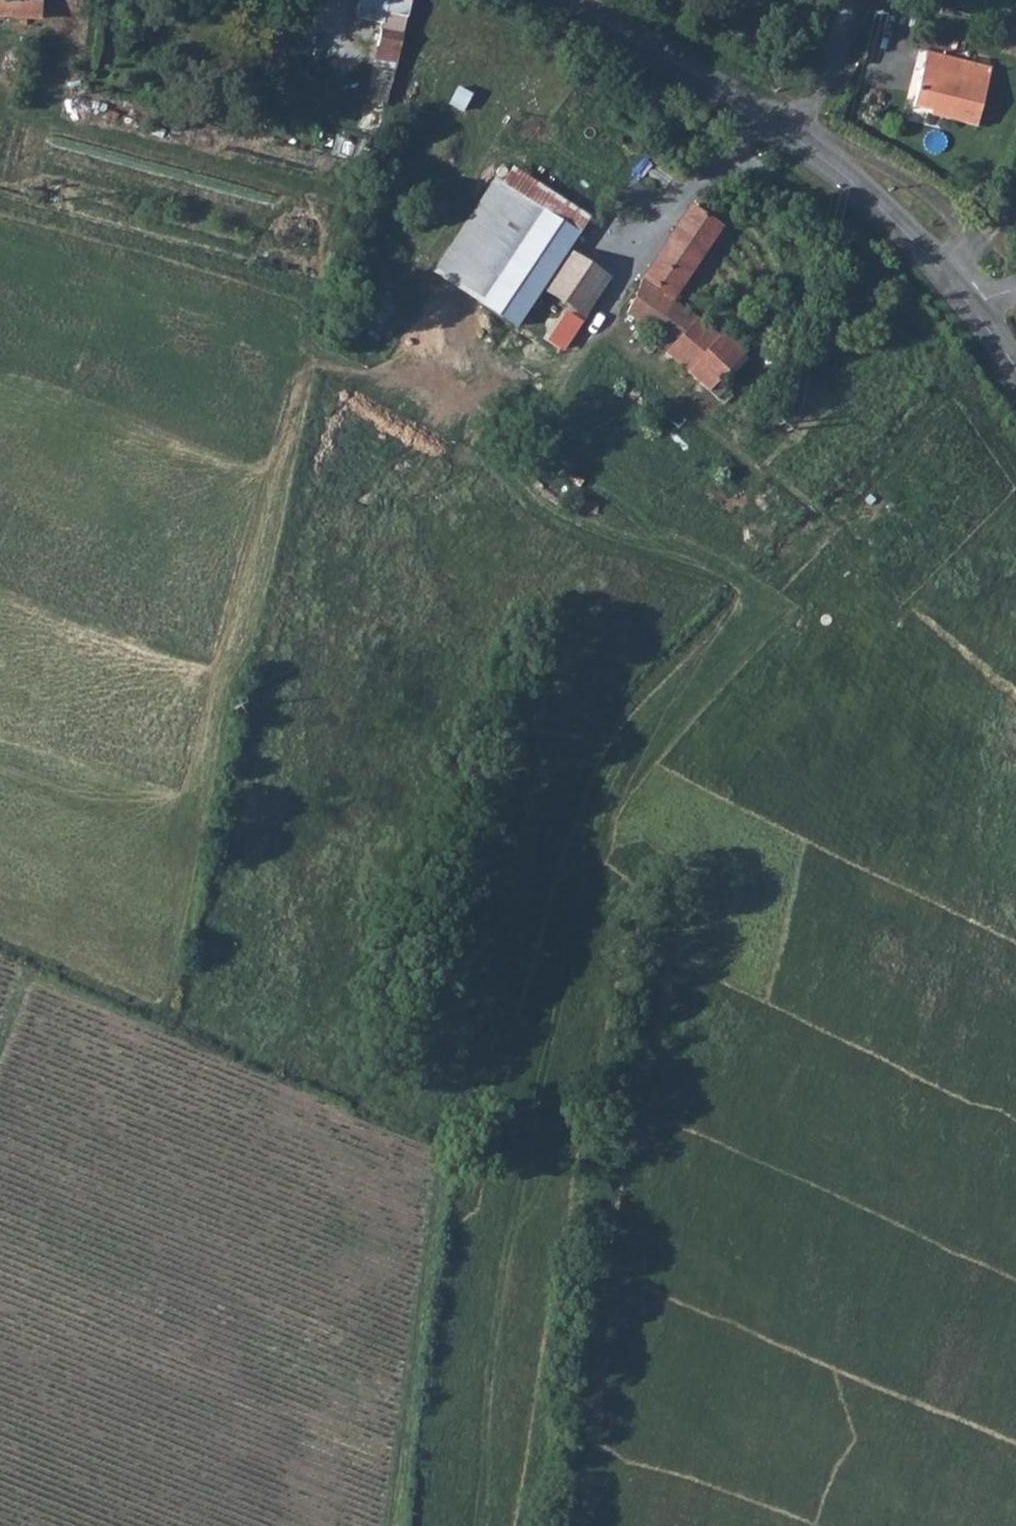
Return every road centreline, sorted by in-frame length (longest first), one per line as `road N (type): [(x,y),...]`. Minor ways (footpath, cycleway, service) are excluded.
road 1 (secondary): [(568,0),(678,63),(849,180),(974,311)]

